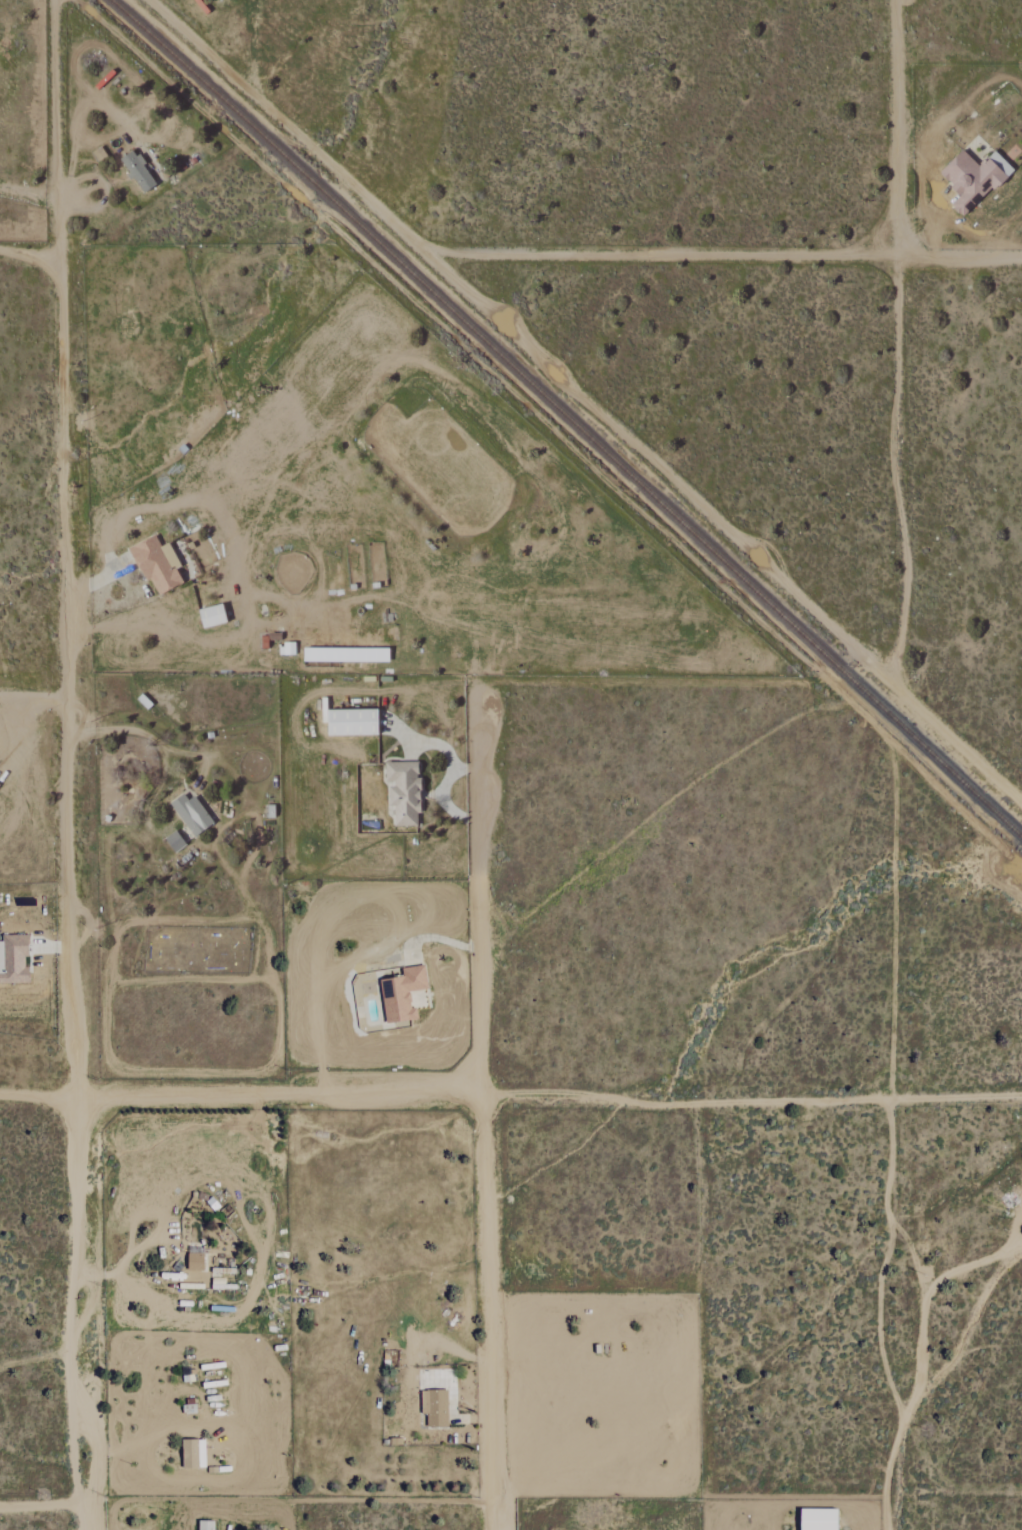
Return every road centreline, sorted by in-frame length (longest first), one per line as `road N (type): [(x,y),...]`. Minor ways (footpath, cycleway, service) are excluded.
road 1 (residential): [(82,1529),(70,1353),(80,1100),(68,876),(56,0)]
road 2 (track): [(1021,801),(428,253),(900,253)]
road 3 (residential): [(0,1096),(585,1097),(645,1108),(1021,1097)]
road 4 (residential): [(498,1529),(480,677)]
road 5 (residential): [(895,0),(895,480),(909,551),(889,681)]
road 6 (residential): [(889,1529),(886,1494),(904,1420),(883,1357),(880,1311),(893,1225),(884,1204),(892,1161),(888,1099)]
road 7 (track): [(148,0),(428,253)]
road 8 (residential): [(888,1099),(894,747)]
road 9 (track): [(891,1221),(918,1261),(925,1299),(919,1388),(904,1420)]
road 10 (residential): [(900,253),(1021,258)]

